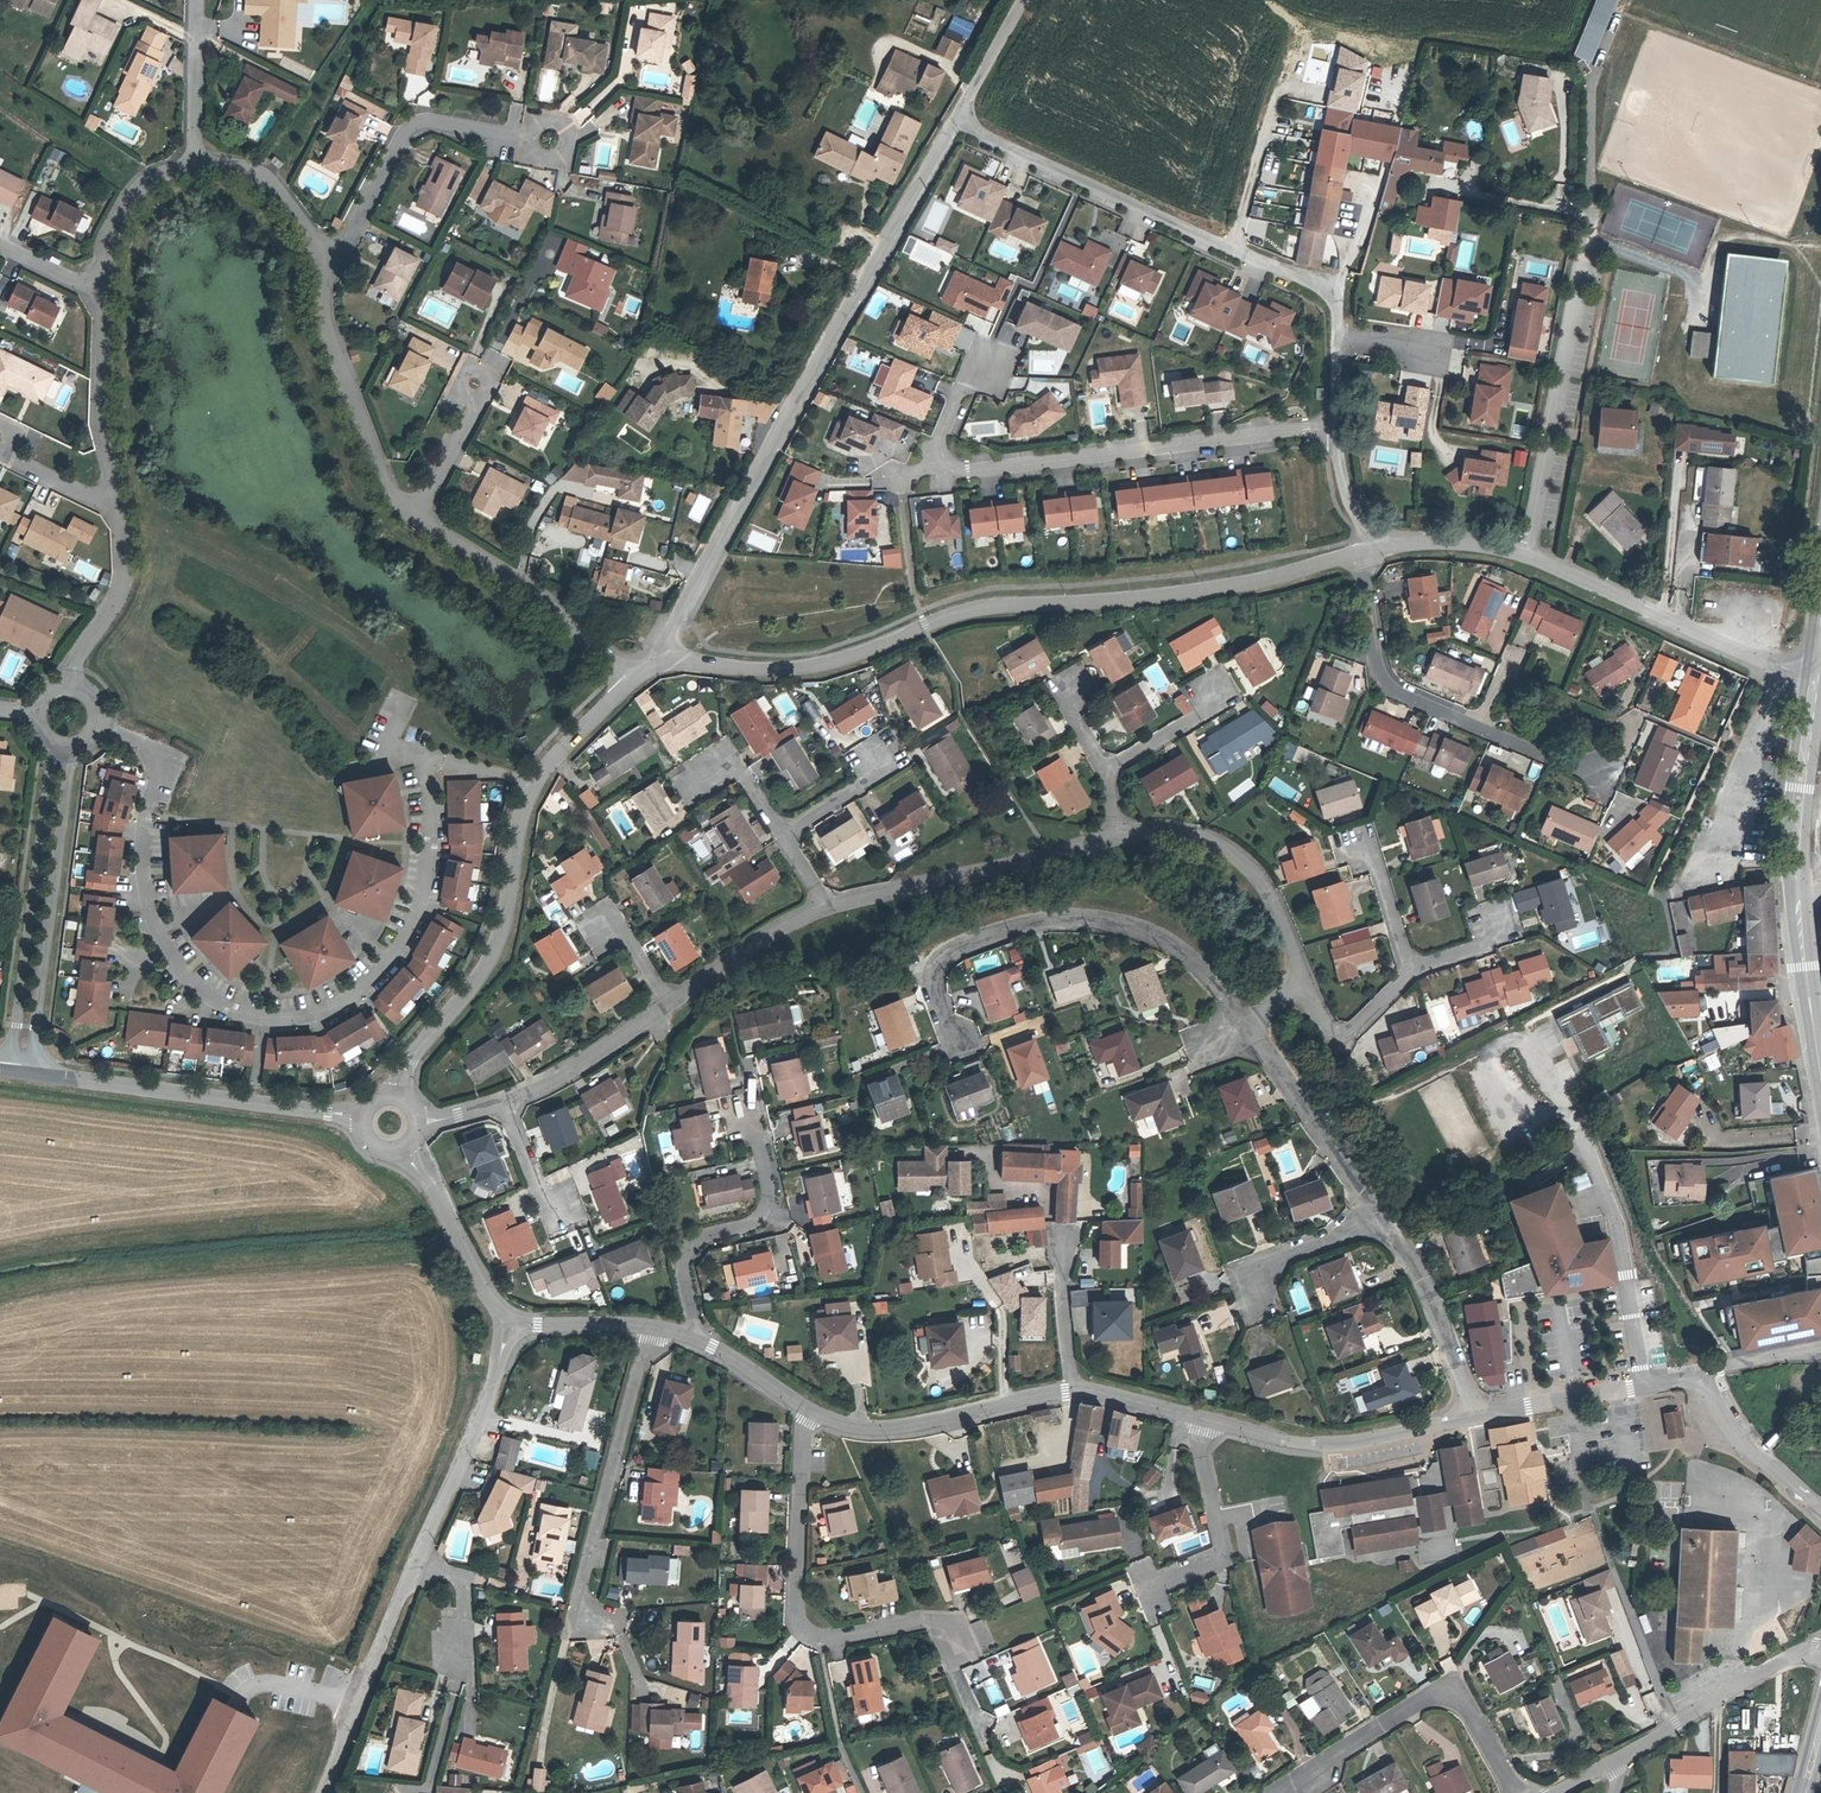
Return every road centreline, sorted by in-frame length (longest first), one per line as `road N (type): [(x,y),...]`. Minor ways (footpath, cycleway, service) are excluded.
road 1 (residential): [(531,786),(428,760),(430,861),(405,941),(385,970),(324,1015),(240,1016),(171,961),(149,914),(143,842),(158,755),(97,726)]
road 2 (residential): [(659,651),(689,663),(806,668),(990,606),(1257,581),(1360,553)]
road 3 (unclassified): [(659,651),(957,121)]
road 4 (residential): [(1337,427),(1330,293),(957,121)]
road 5 (residential): [(982,1736),(932,1620),(820,1638),(803,1629),(791,1604),(804,1409)]
road 6 (residential): [(955,1047),(933,988),(944,962),(1002,931),(1084,921),(1158,938),(1251,1026)]
road 7 (residential): [(941,463),(960,472),(1337,427)]
road 8 (residential): [(1607,777),(1386,684),(1360,553)]
road 9 (unclassified): [(395,1098),(419,1050),(484,974),(505,922),(531,786)]
road 10 (residential): [(1589,218),(1526,555)]
road 11 (unclassified): [(31,1073),(363,1117)]
road 12 (residential): [(55,744),(12,1071)]
road 13 (residential): [(31,1073),(73,747)]
road 14 (residential): [(1518,1792),(1467,1703),(1449,1696),(1420,1703),(1283,1792)]
road 15 (residential): [(1526,555),(1757,660),(1814,677)]
road 16 (residential): [(822,910),(1123,835)]
road 17 (residential): [(596,1620),(580,1589),(650,1327)]
road 18 (residential): [(549,140),(429,127),(408,133),(336,258),(320,268)]
road 19 (residential): [(748,1093),(769,1197),(760,1221),(696,1249),(686,1275),(699,1339)]
road 20 (residential): [(320,268),(324,315),(390,496),(415,518)]
road 21 (unclassified): [(1204,1420),(1331,1444),(1470,1419)]
road 22 (residential): [(415,518),(538,595),(629,679)]
road 23 (residential): [(1123,835),(1175,831),(1212,841),(1251,870),(1296,954),(1301,983)]
road 24 (unclassified): [(512,1320),(490,1392),(416,1563)]
road 25 (residential): [(1592,1160),(1618,1226),(1645,1386)]
road 26 (unclassified): [(1820,1650),(1795,1655),(1616,1760)]
road 27 (residential): [(1251,1026),(1374,1218)]
road 28 (residential): [(1374,1218),(1427,1296),(1458,1365),(1470,1419)]
road 29 (primary): [(1814,677),(1795,833),(1797,894)]
road 30 (residential): [(116,506),(102,417),(100,290)]
road 31 (residential): [(1152,1586),(1223,1557),(1199,1448),(1204,1420)]
road 32 (residential): [(401,1147),(491,1300),(512,1320)]
road 33 (unclassified): [(804,1409),(856,1426),(906,1426),(1004,1402)]
road 34 (residential): [(70,689),(76,661),(124,585),(116,506)]
road 35 (residential): [(503,1103),(570,1072),(671,1003)]
road 36 (primary): [(1797,894),(1820,1077)]
road 37 (unclassified): [(1702,1377),(1740,1441),(1820,1512)]
road 38 (residential): [(196,165),(242,167),(280,187),(318,248),(320,268)]
road 39 (unclassified): [(1470,1419),(1645,1386)]
road 40 (residential): [(1374,1218),(1247,1268),(1261,1307)]
road 41 (residential): [(671,1003),(767,936),(822,910)]
road 42 (residential): [(100,290),(120,214),(140,182),(196,165)]
road 43 (residential): [(198,0),(196,165)]
road 44 (residential): [(1301,983),(1321,1023),(1341,1036),(1409,971)]
road 45 (residential): [(474,383),(475,410),(415,518)]
road 46 (unclassified): [(416,1563),(360,1702)]
road 47 (residential): [(1378,549),(1447,542),(1526,555)]
road 48 (residential): [(1064,1241),(1061,1291),(1073,1388)]
road 49 (unclassified): [(531,786),(629,679)]
road 50 (unclassified): [(957,121),(1027,0)]
road 51 (residential): [(416,1563),(461,1580),(458,1671)]
road 52 (residential): [(1216,689),(1204,713),(1108,770)]
road 53 (unclassified): [(512,1320),(650,1327)]
road 54 (residential): [(360,1702),(267,1682),(247,1692),(237,1710)]
road 55 (residential): [(1592,1160),(1531,1038)]
road 56 (unclassified): [(1073,1388),(1204,1420)]
road 57 (residential): [(562,1207),(547,1213),(503,1103)]
road 58 (residential): [(0,446),(9,458),(116,506)]
road 59 (residential): [(697,779),(729,760),(785,836)]
road 60 (residential): [(1378,549),(1347,498),(1337,427)]
road 61 (residential): [(980,1280),(1002,1312),(1004,1402)]
road 62 (residential): [(1409,971),(1372,850)]
road 63 (unclassified): [(699,1339),(804,1409)]
road 64 (residential): [(877,758),(863,785),(785,836)]
road 65 (residential): [(1409,971),(1487,946),(1503,910)]
road 66 (unclassified): [(1820,1349),(1702,1377)]

